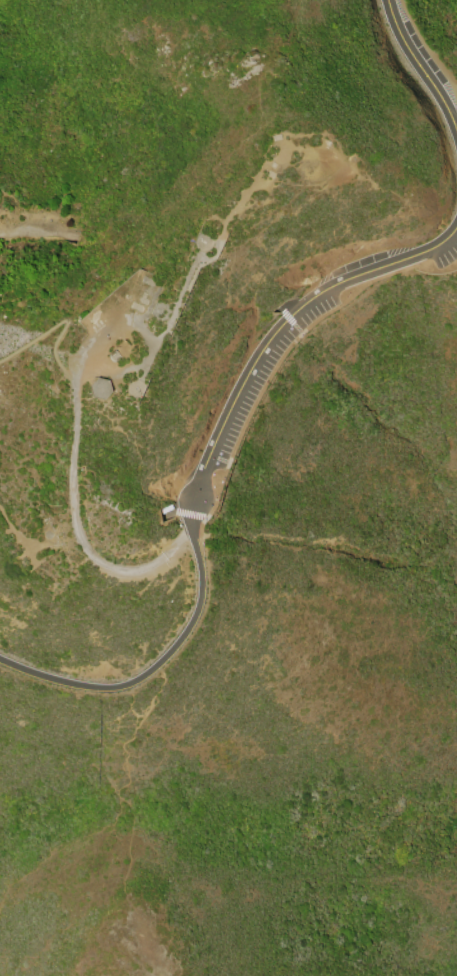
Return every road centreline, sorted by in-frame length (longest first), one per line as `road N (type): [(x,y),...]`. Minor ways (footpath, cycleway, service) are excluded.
road 1 (track): [(191,512),(184,535),(148,571),(108,570),(89,558),(72,492),(76,360),(132,317),(157,340),(144,367),(119,374),(76,360)]
road 2 (residential): [(191,512),(272,336),(323,294),(431,253),(456,228)]
road 3 (residential): [(191,512),(199,607),(171,652),(145,675),(101,690),(0,658)]
road 4 (residential): [(456,131),(388,0)]

